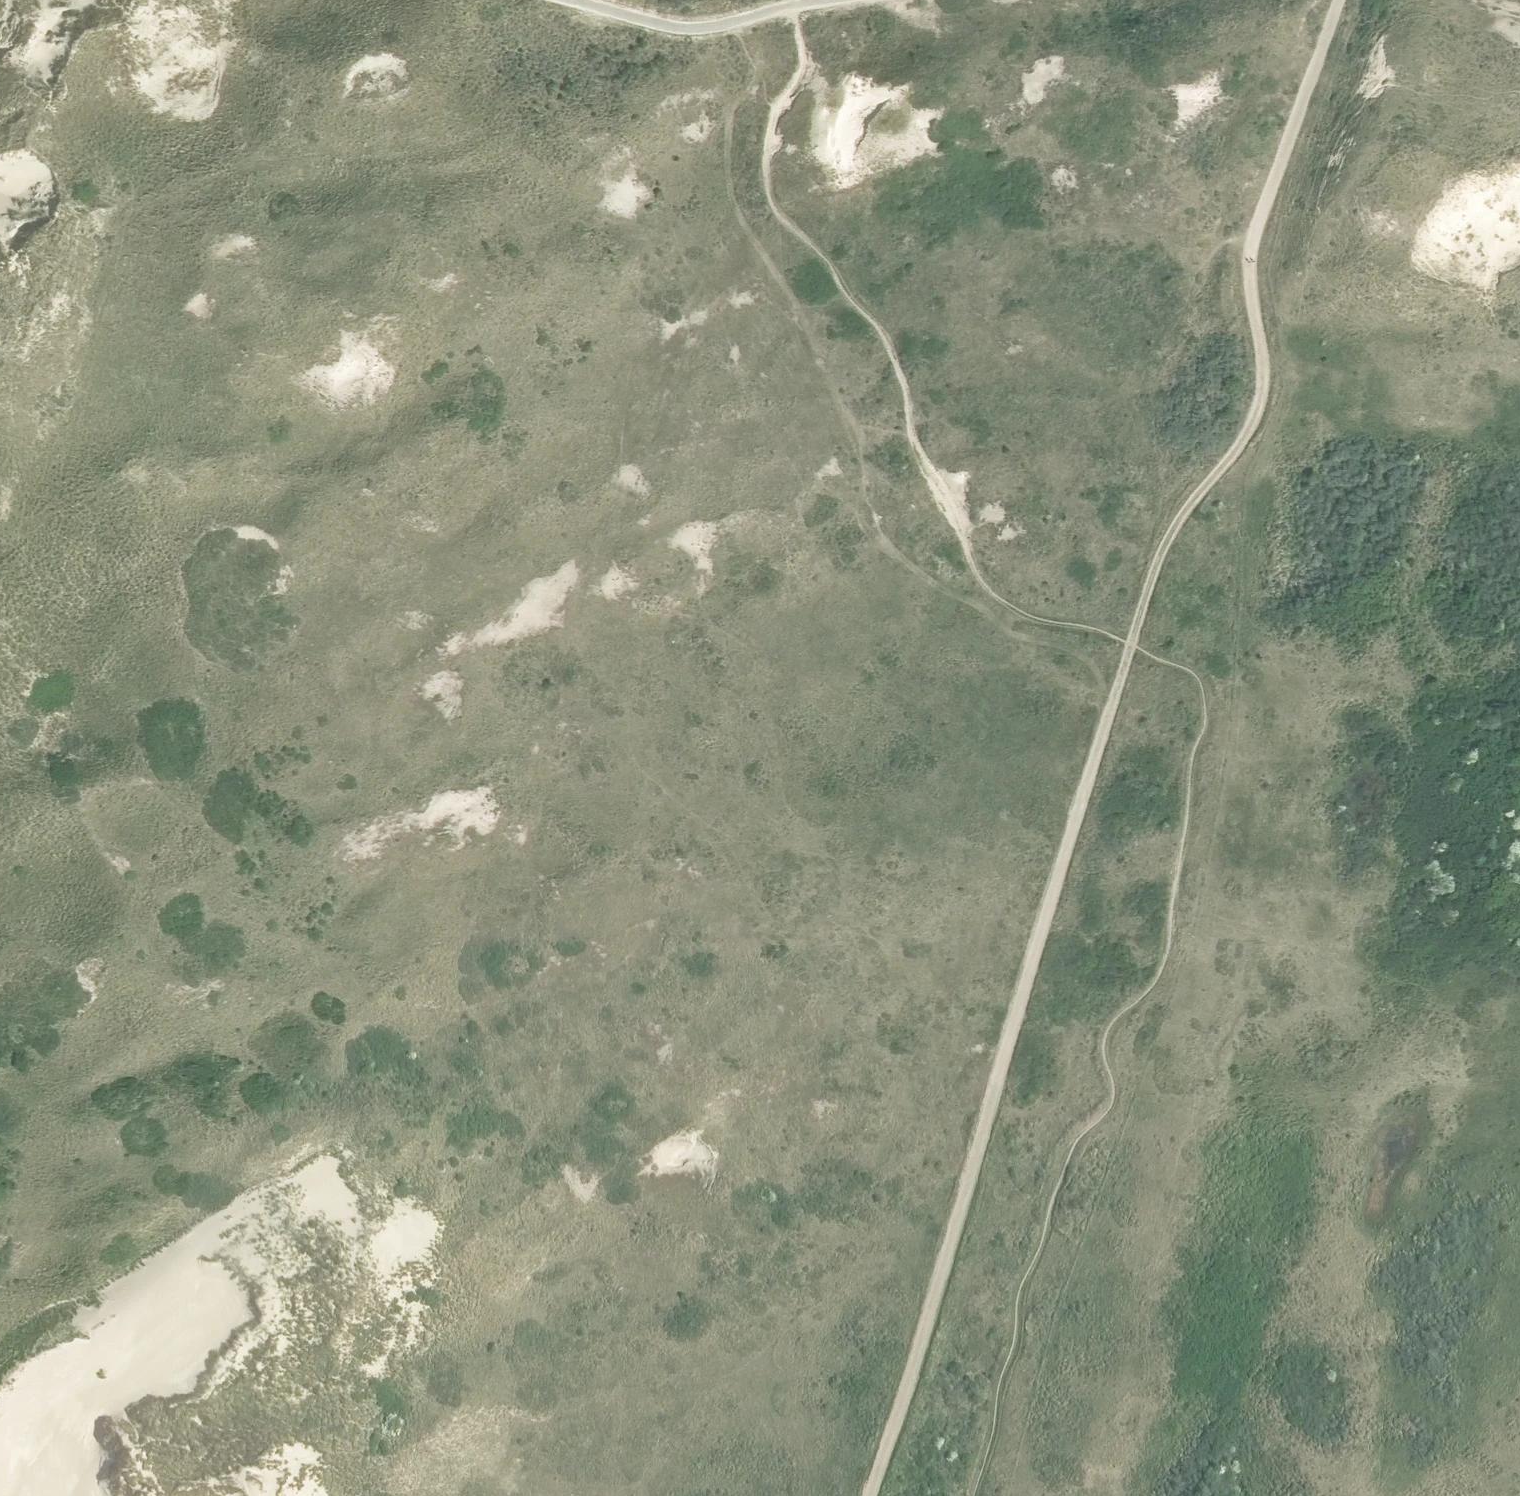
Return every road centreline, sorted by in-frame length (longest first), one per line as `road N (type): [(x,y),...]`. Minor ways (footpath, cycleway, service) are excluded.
road 1 (unclassified): [(866,1495),(1169,518),(1247,436),(1267,401),(1266,353),(1246,288),(1251,249),(1341,0)]
road 2 (unclassified): [(581,0),(680,28),(831,0)]

